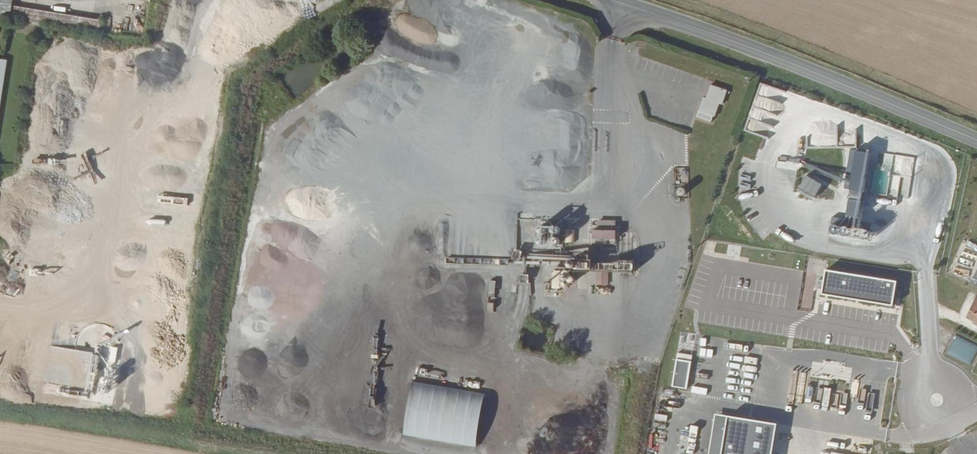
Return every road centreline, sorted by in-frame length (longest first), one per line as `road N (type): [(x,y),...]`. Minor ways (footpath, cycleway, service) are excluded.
road 1 (primary): [(611,0),(976,141)]

